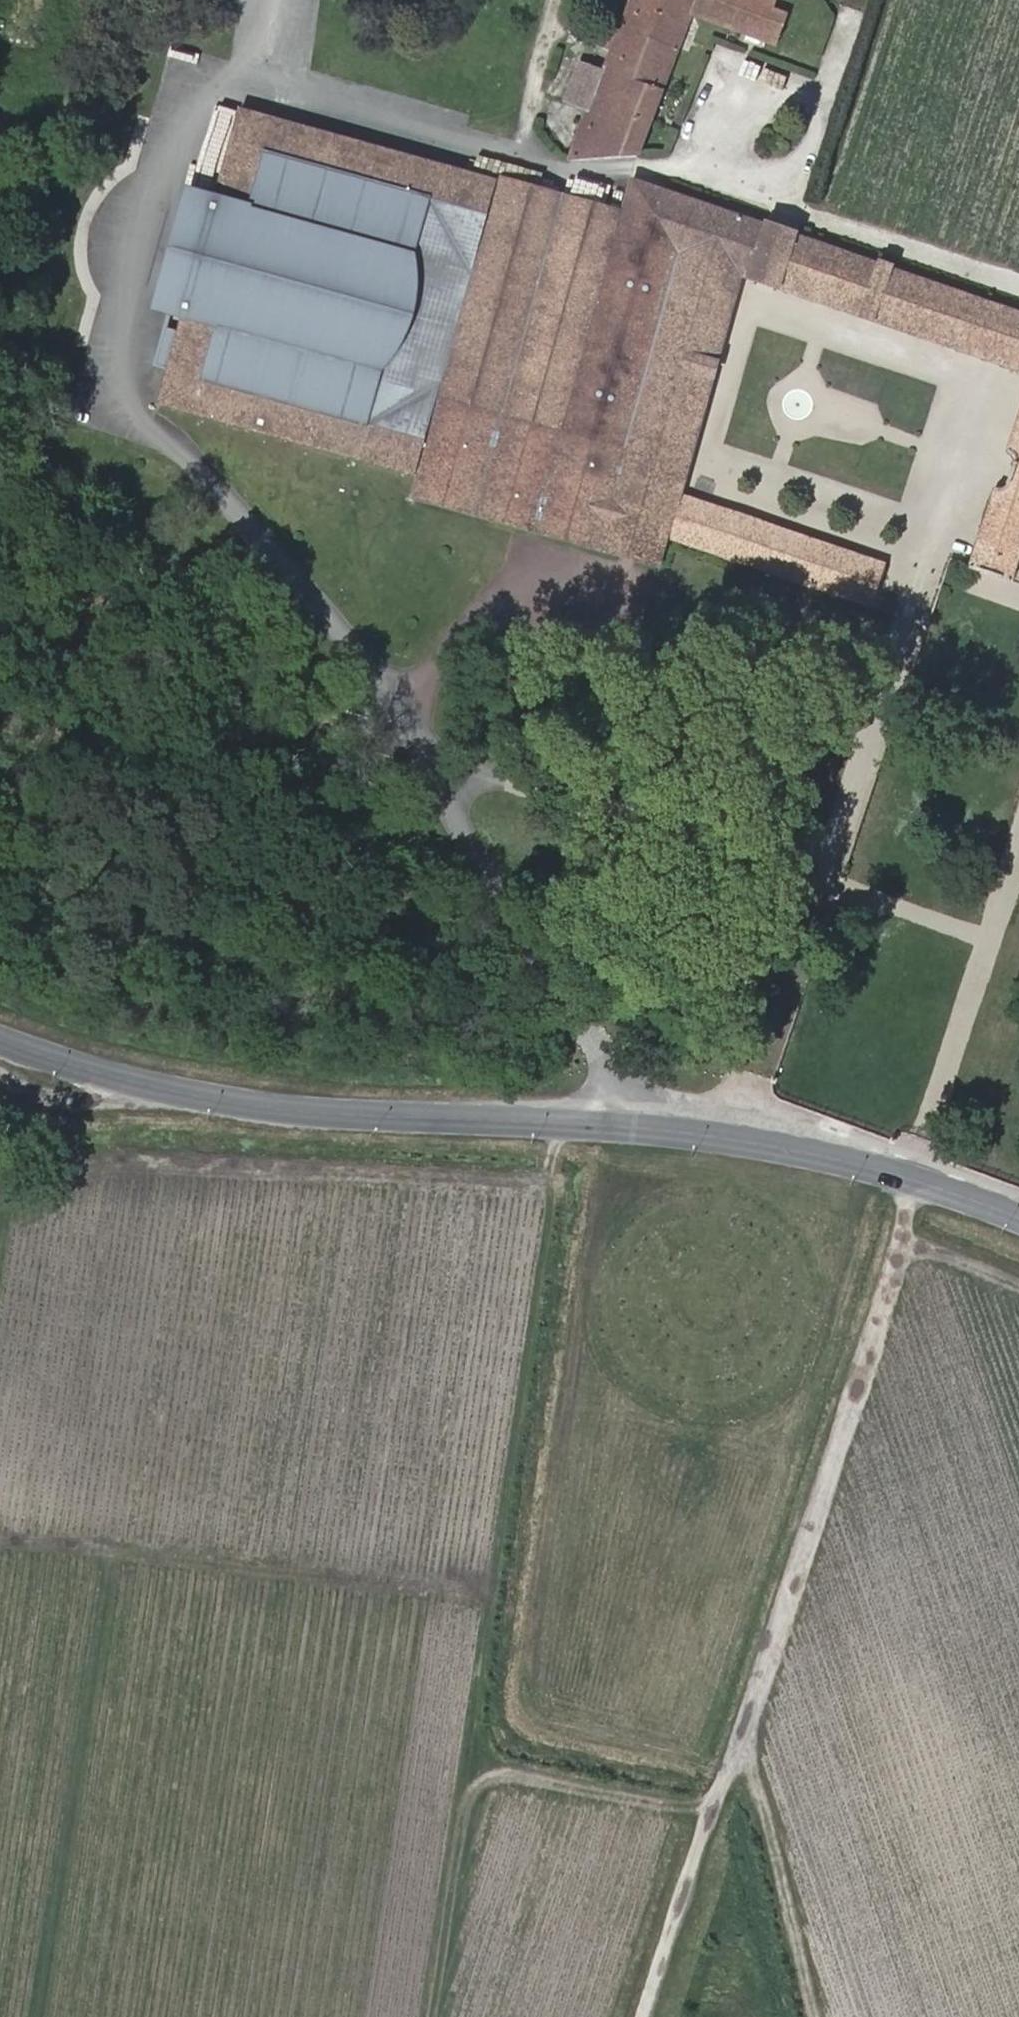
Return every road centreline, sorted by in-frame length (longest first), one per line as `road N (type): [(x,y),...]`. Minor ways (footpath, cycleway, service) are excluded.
road 1 (tertiary): [(1018,1219),(892,1171),(732,1140),(549,1118),(311,1111),(188,1093),(0,1038)]
road 2 (track): [(647,2016),(925,1182)]

